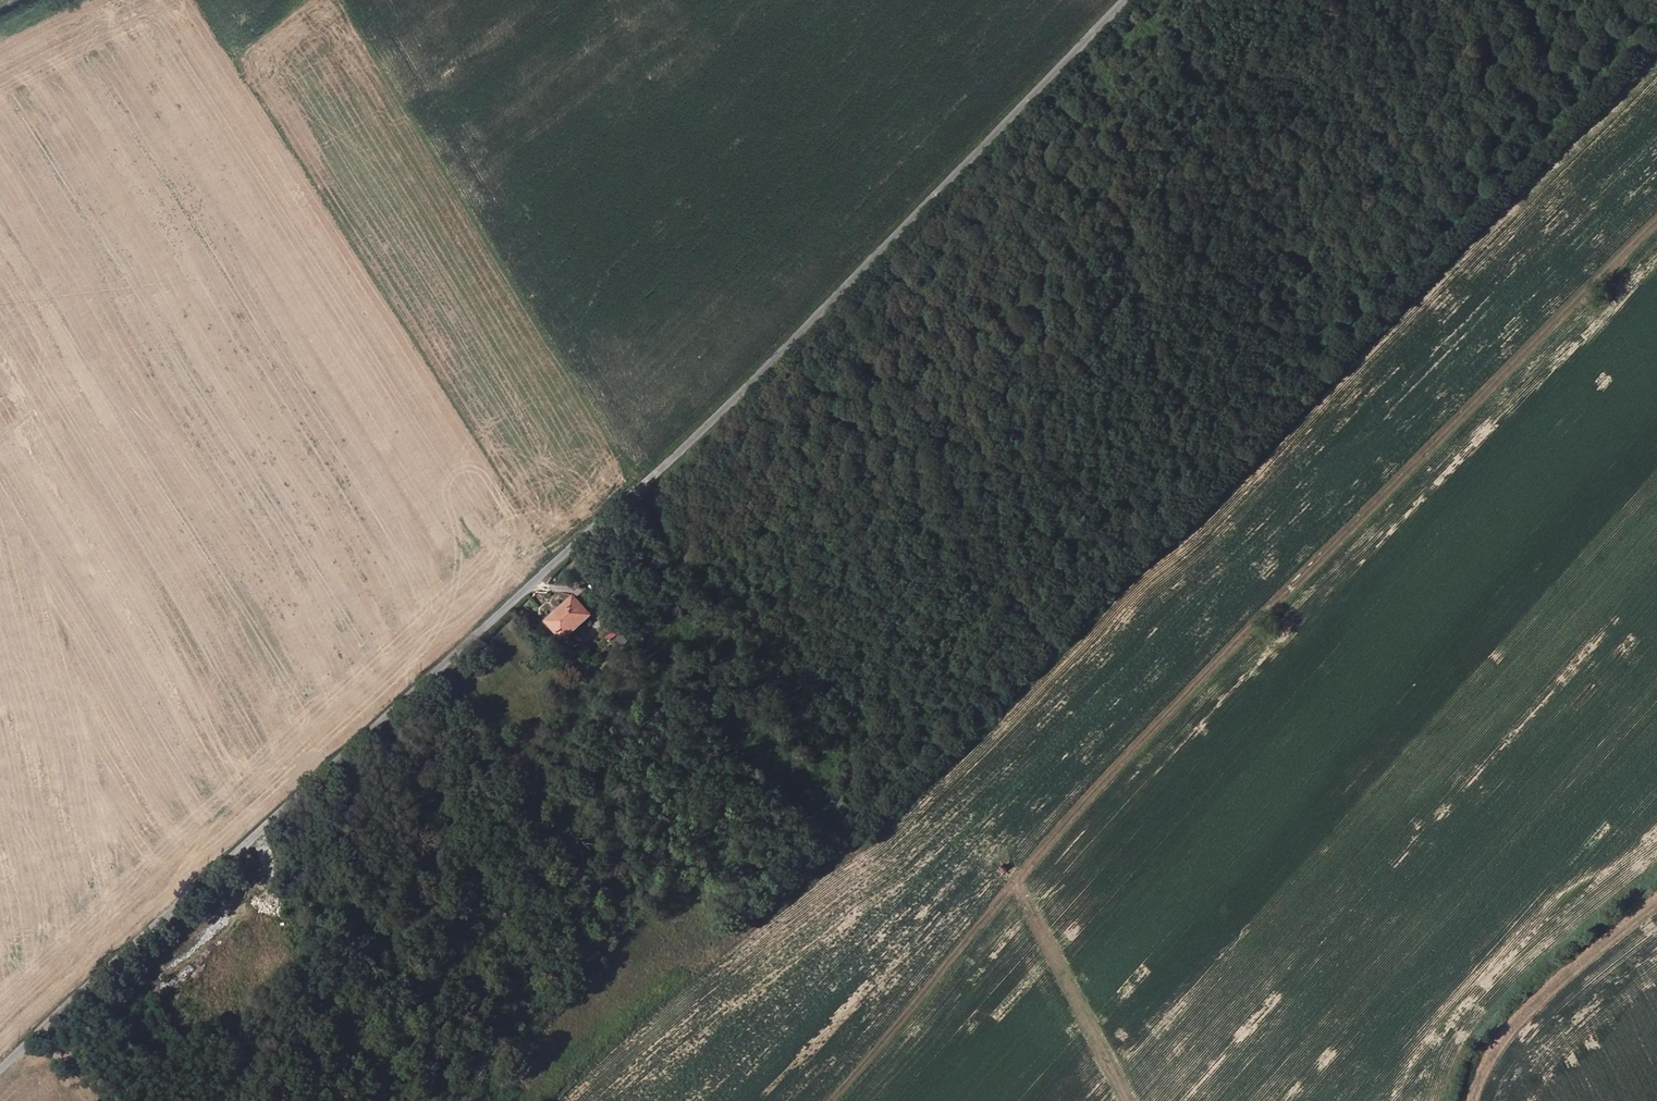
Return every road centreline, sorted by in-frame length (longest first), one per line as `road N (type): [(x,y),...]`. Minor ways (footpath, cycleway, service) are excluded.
road 1 (unclassified): [(1123,0),(719,406),(0,1071)]
road 2 (track): [(828,1100),(1016,895),(1656,263)]

